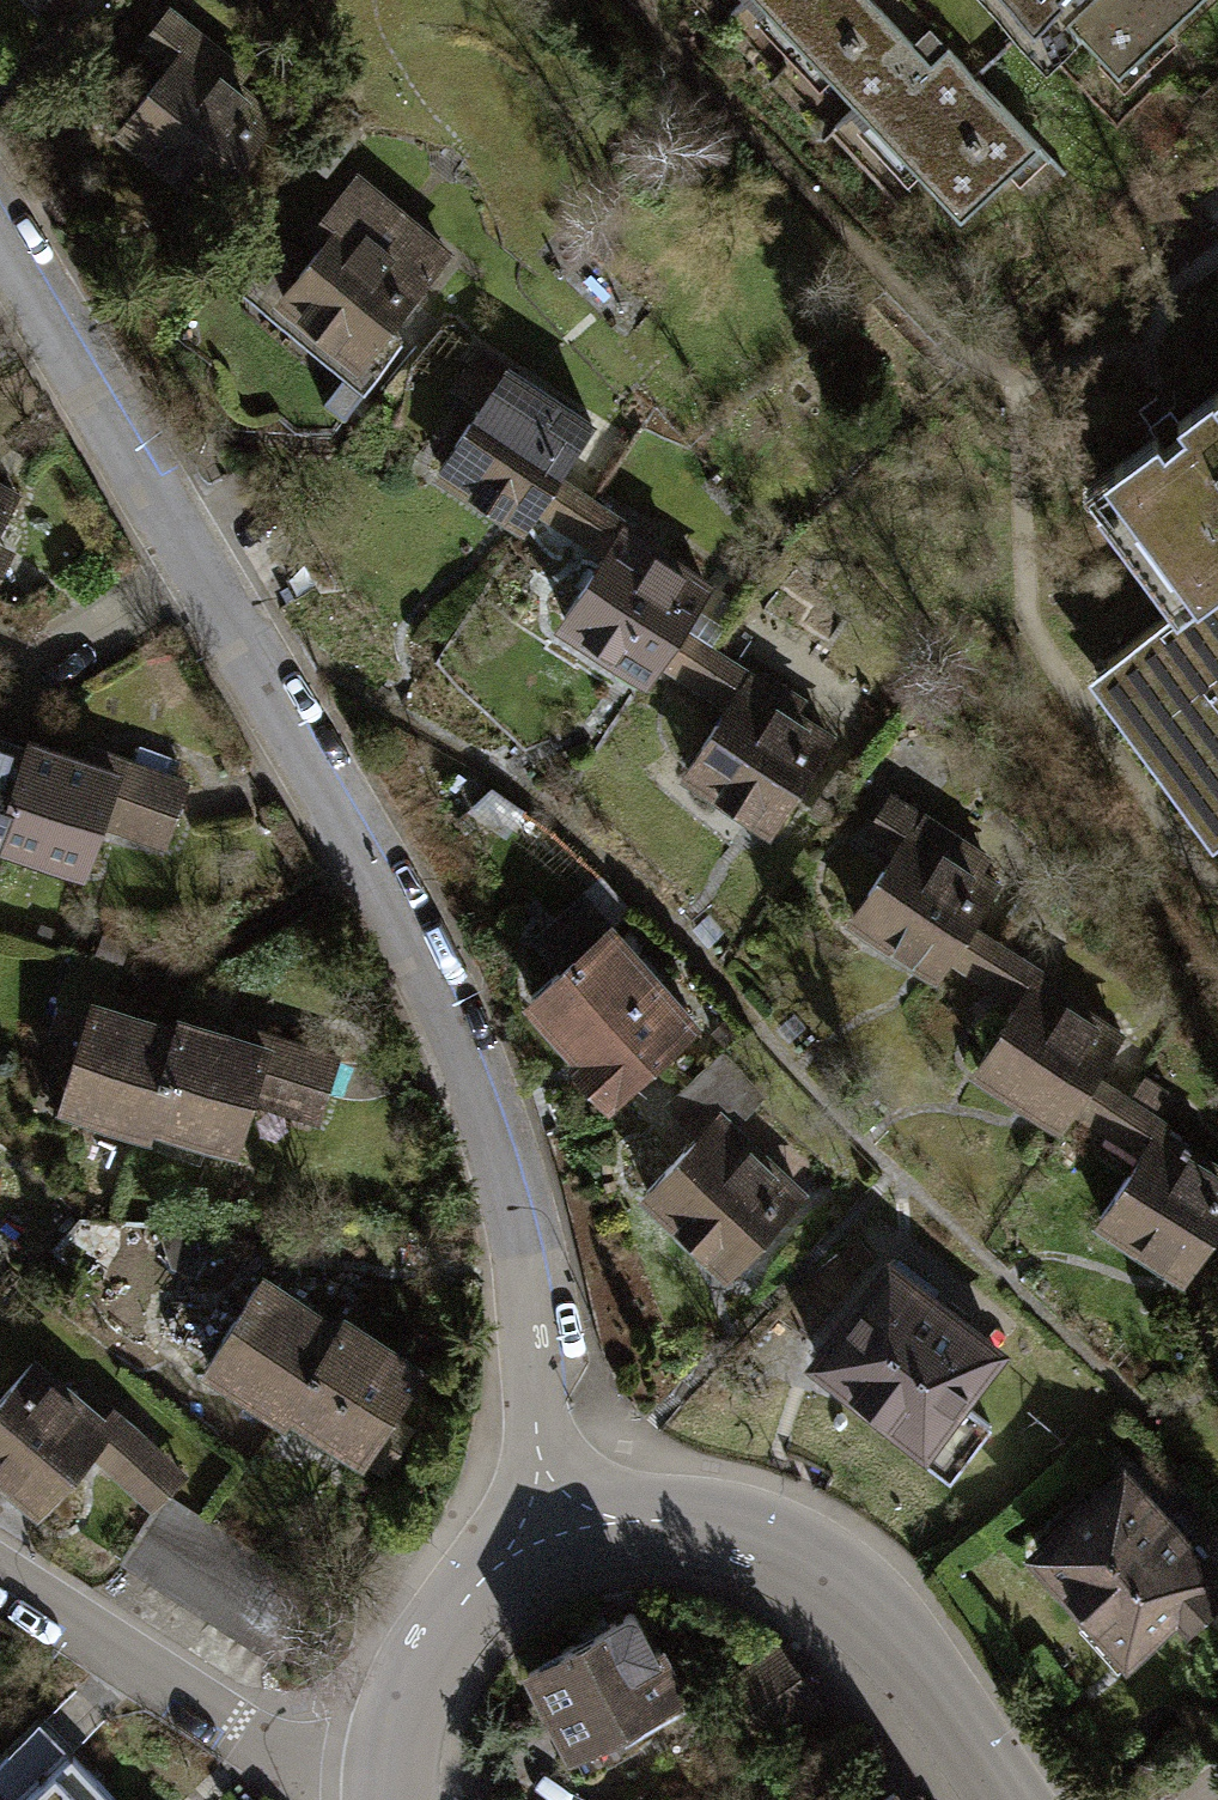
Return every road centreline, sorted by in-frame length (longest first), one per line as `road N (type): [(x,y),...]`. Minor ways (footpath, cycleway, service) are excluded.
road 1 (residential): [(552,1515),(519,1234),(475,1090),(418,947),(164,503),(0,240)]
road 2 (residential): [(552,1515),(745,1527),(814,1557),(878,1623),(1000,1799)]
road 3 (residential): [(0,1580),(257,1742),(384,1793)]
road 4 (residential): [(384,1793),(401,1701),(438,1628),(552,1515)]

